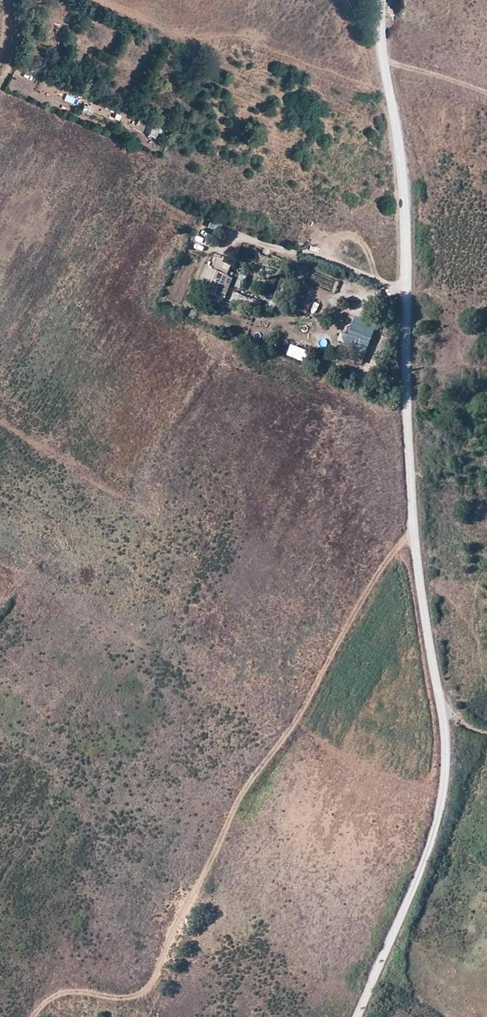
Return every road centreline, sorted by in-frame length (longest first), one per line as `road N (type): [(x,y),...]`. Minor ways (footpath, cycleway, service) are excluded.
road 1 (track): [(359,1016),(425,855),(445,766),(415,546),(405,224),(377,0)]
road 2 (track): [(35,1016),(58,990),(146,995),(246,792),(367,584),(414,533)]

